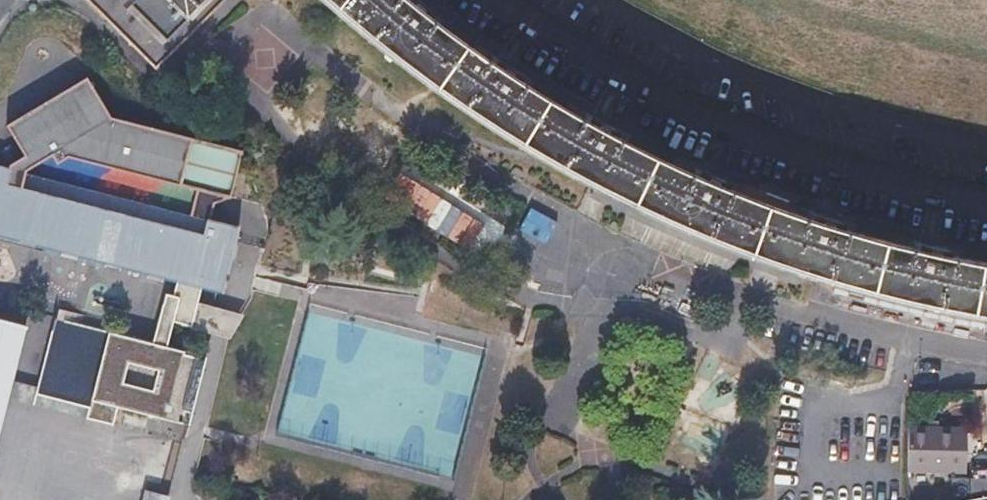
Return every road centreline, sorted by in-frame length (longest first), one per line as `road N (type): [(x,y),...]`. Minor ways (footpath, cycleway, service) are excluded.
road 1 (residential): [(986,365),(819,324),(568,239)]

